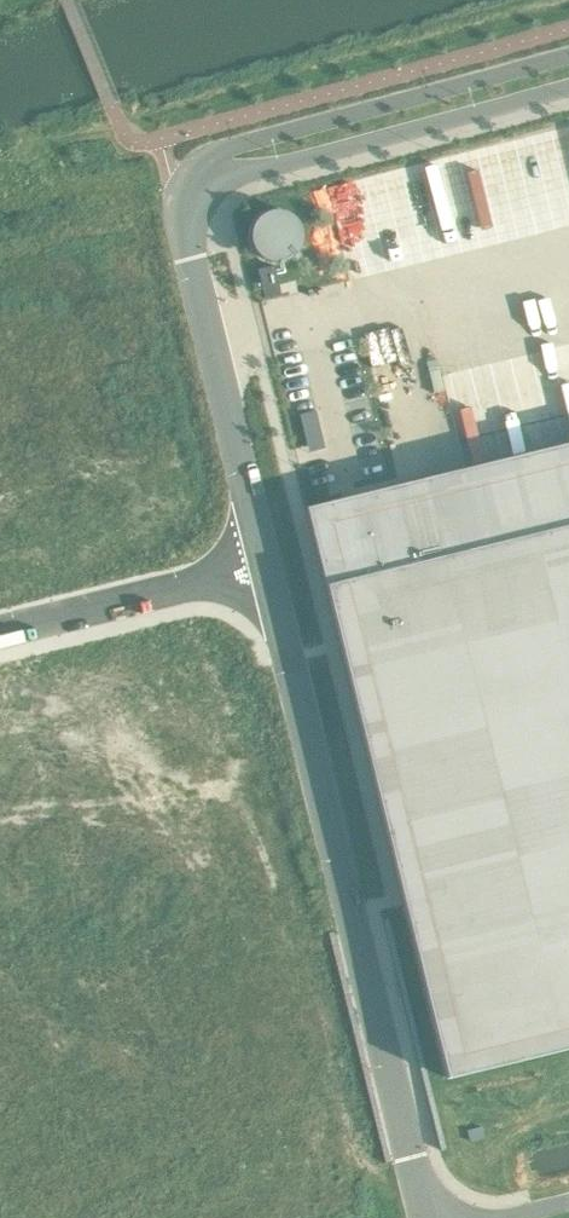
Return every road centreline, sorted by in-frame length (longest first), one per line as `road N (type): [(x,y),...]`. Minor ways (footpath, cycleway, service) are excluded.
road 1 (unclassified): [(426,1217),(266,566)]
road 2 (unclassified): [(568,56),(228,147),(187,199)]
road 3 (unclassified): [(187,199),(218,182),(568,87)]
road 4 (unclassified): [(266,566),(183,223),(187,199)]
road 5 (unclassified): [(0,633),(266,566)]

